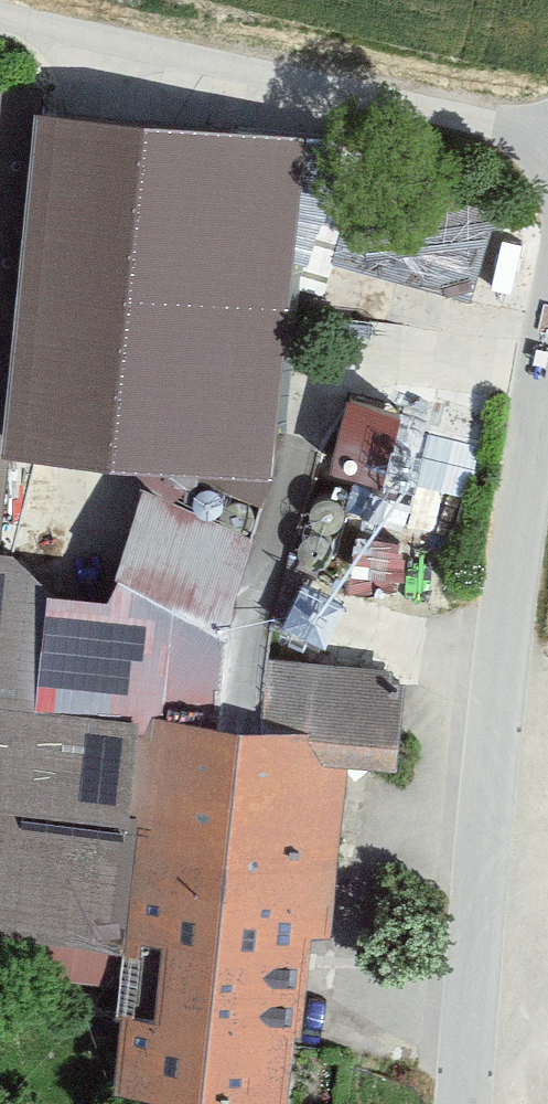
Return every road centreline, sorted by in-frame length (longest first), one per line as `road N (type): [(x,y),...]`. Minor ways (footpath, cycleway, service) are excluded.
road 1 (residential): [(469,1103),(505,596),(547,396)]
road 2 (track): [(0,8),(547,131)]

